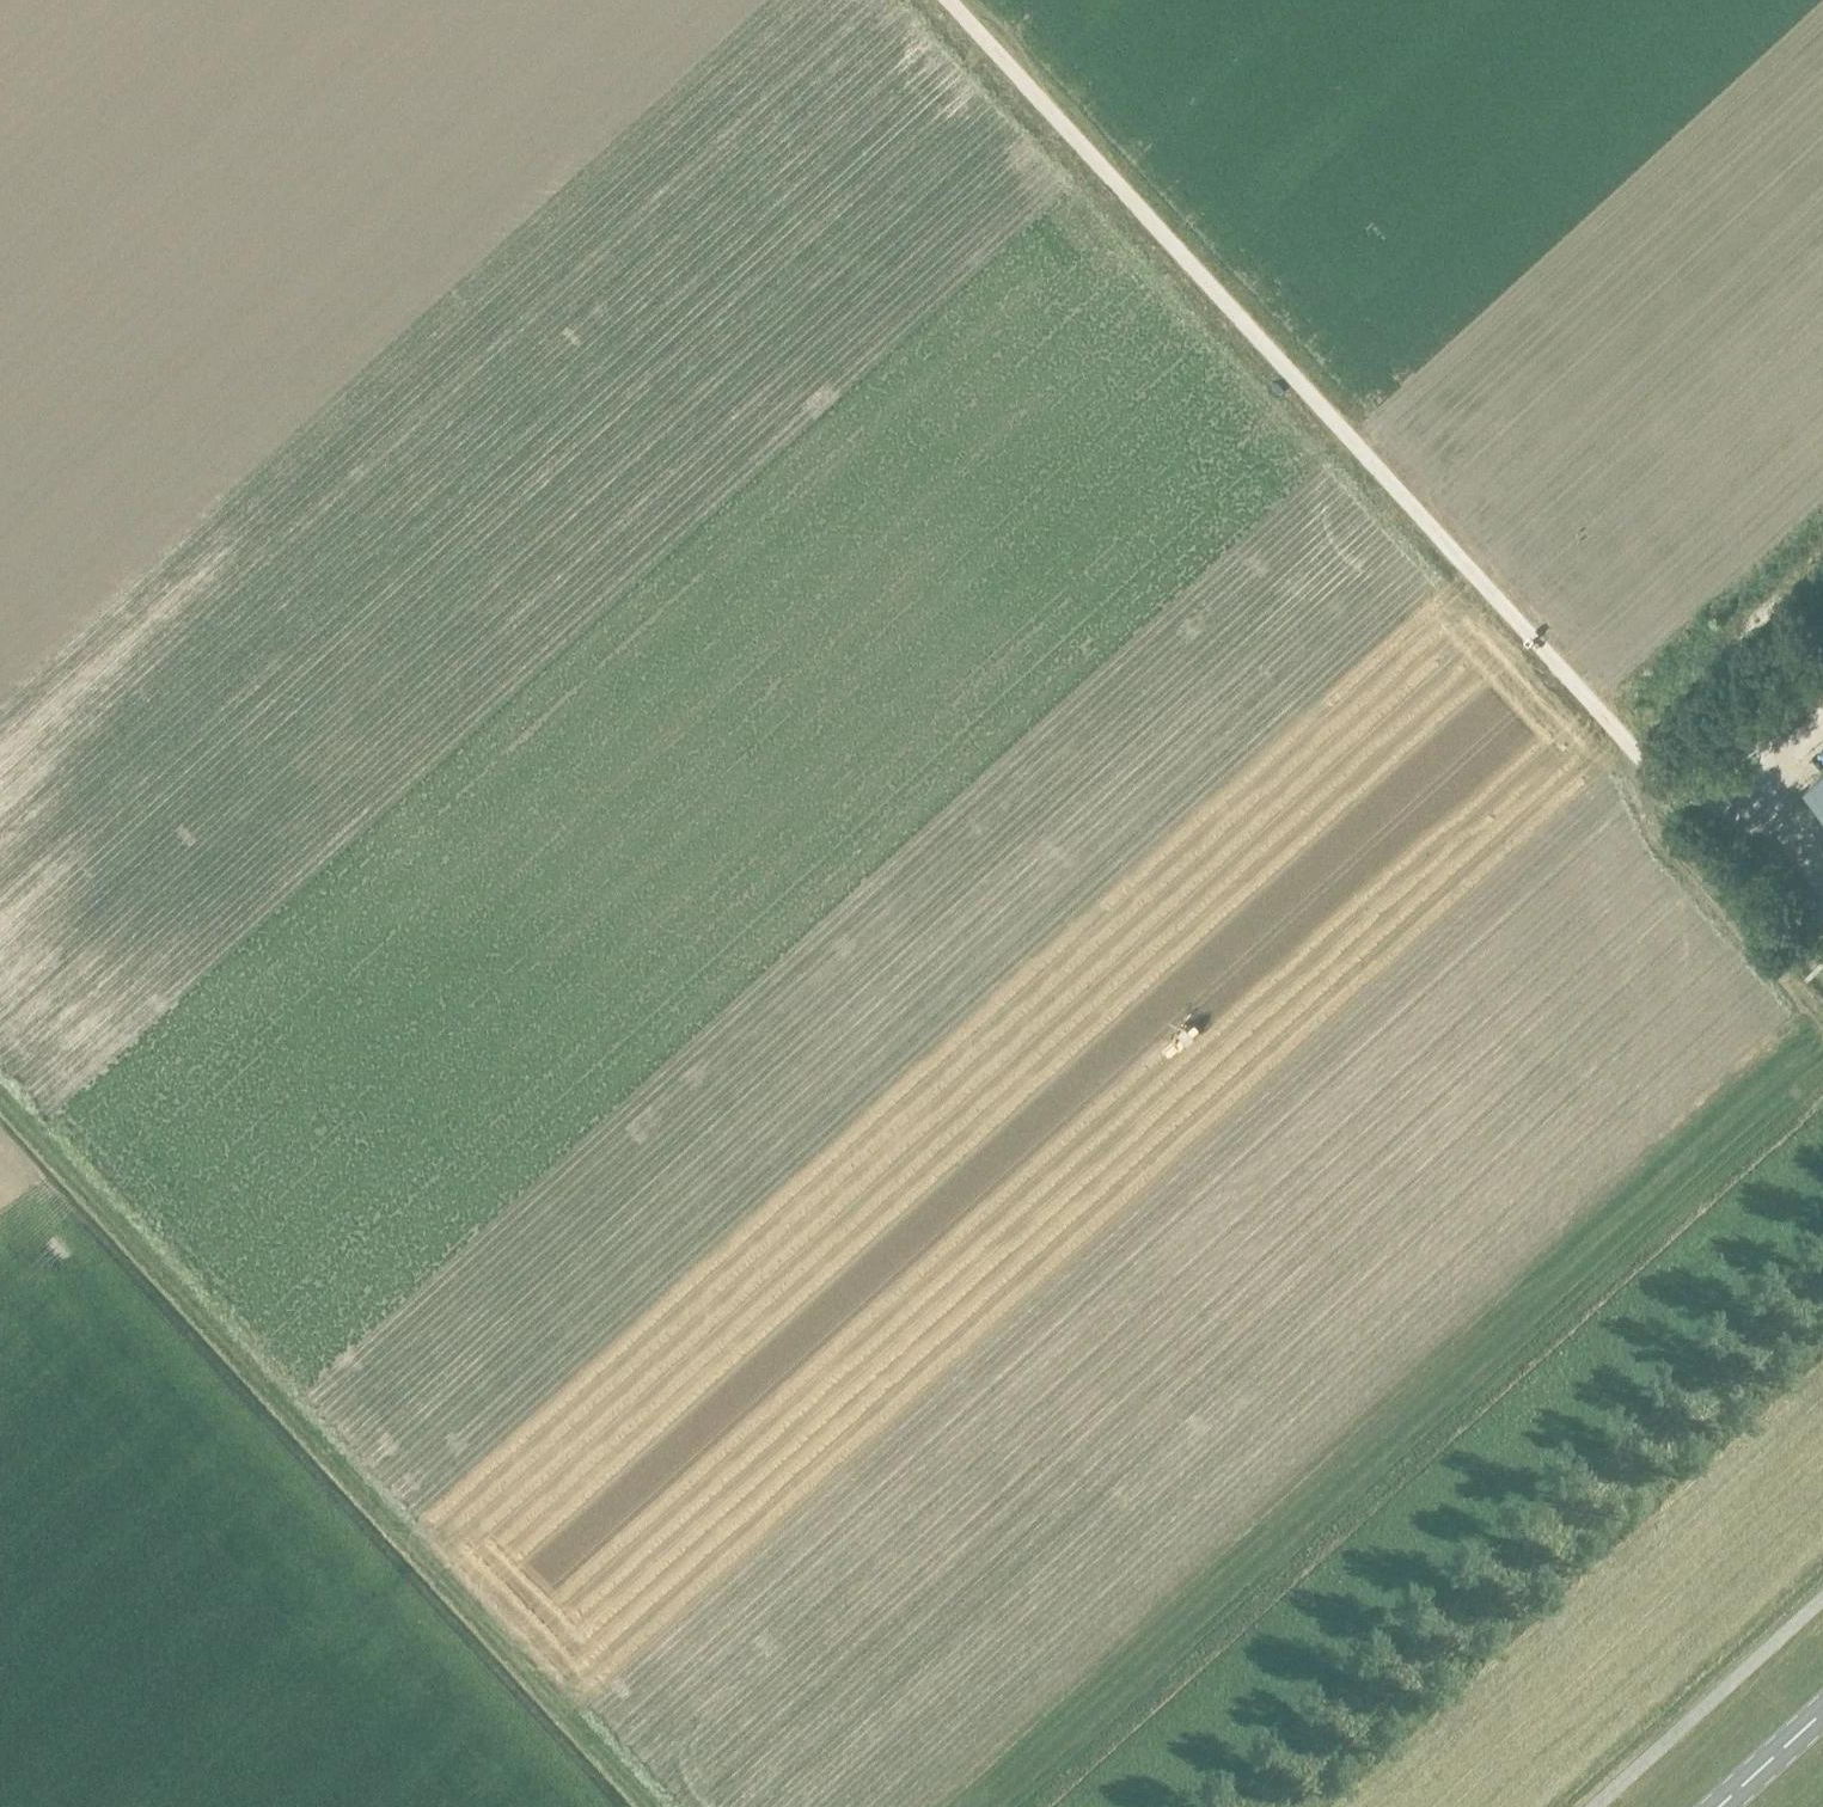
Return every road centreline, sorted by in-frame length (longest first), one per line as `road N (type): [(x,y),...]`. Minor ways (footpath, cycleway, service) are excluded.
road 1 (secondary): [(1719,1806),(1822,1711)]

